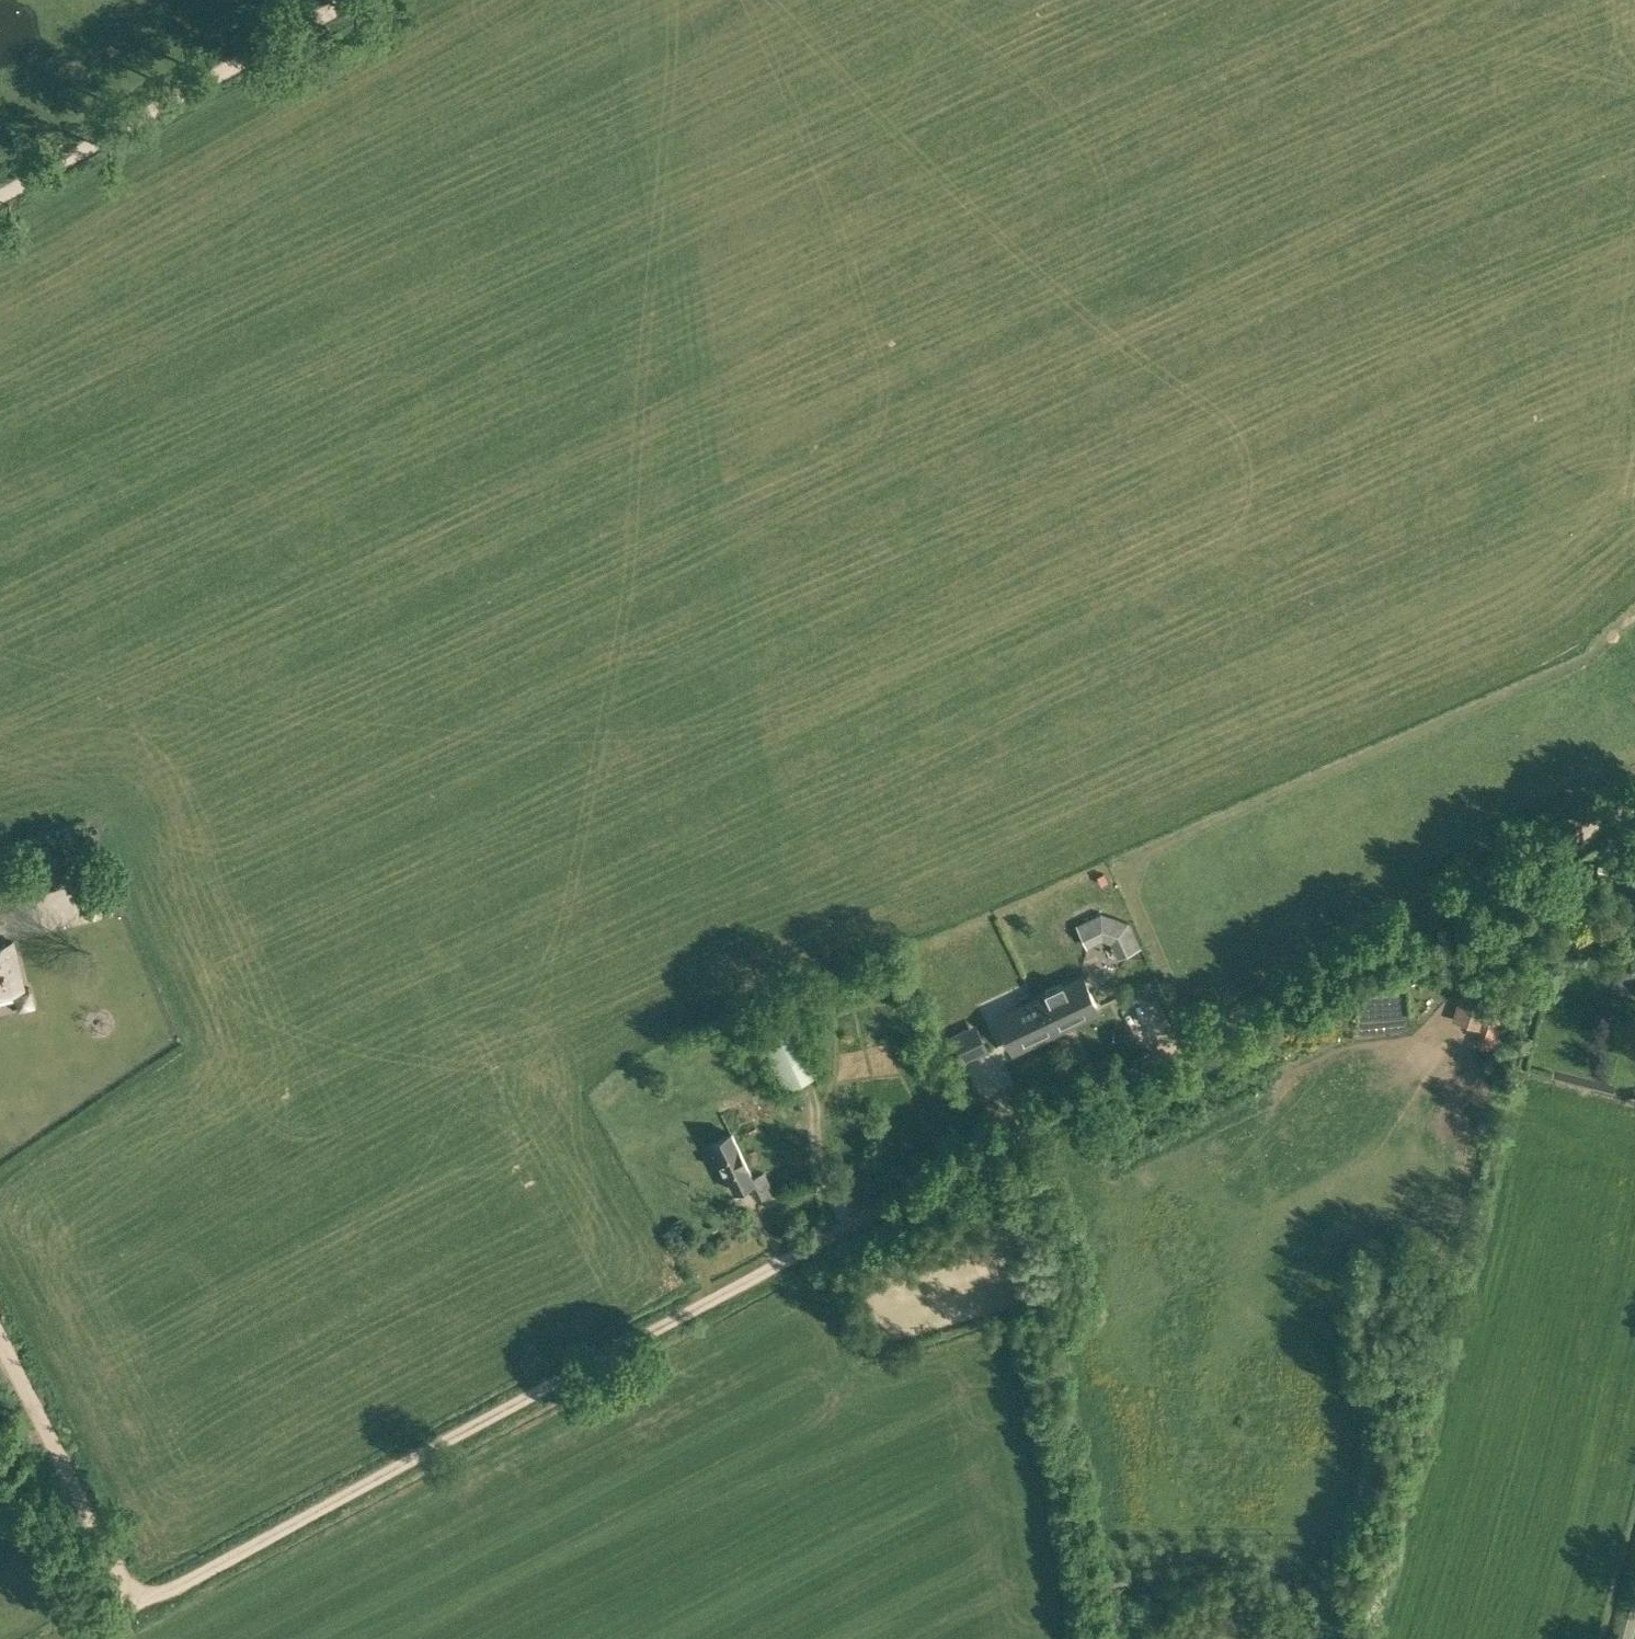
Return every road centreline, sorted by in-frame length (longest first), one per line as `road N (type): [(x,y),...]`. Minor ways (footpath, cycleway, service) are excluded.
road 1 (track): [(131,1597),(166,1588),(1634,812)]
road 2 (track): [(346,0),(0,194)]
road 3 (track): [(84,1638),(131,1597),(0,1339)]

